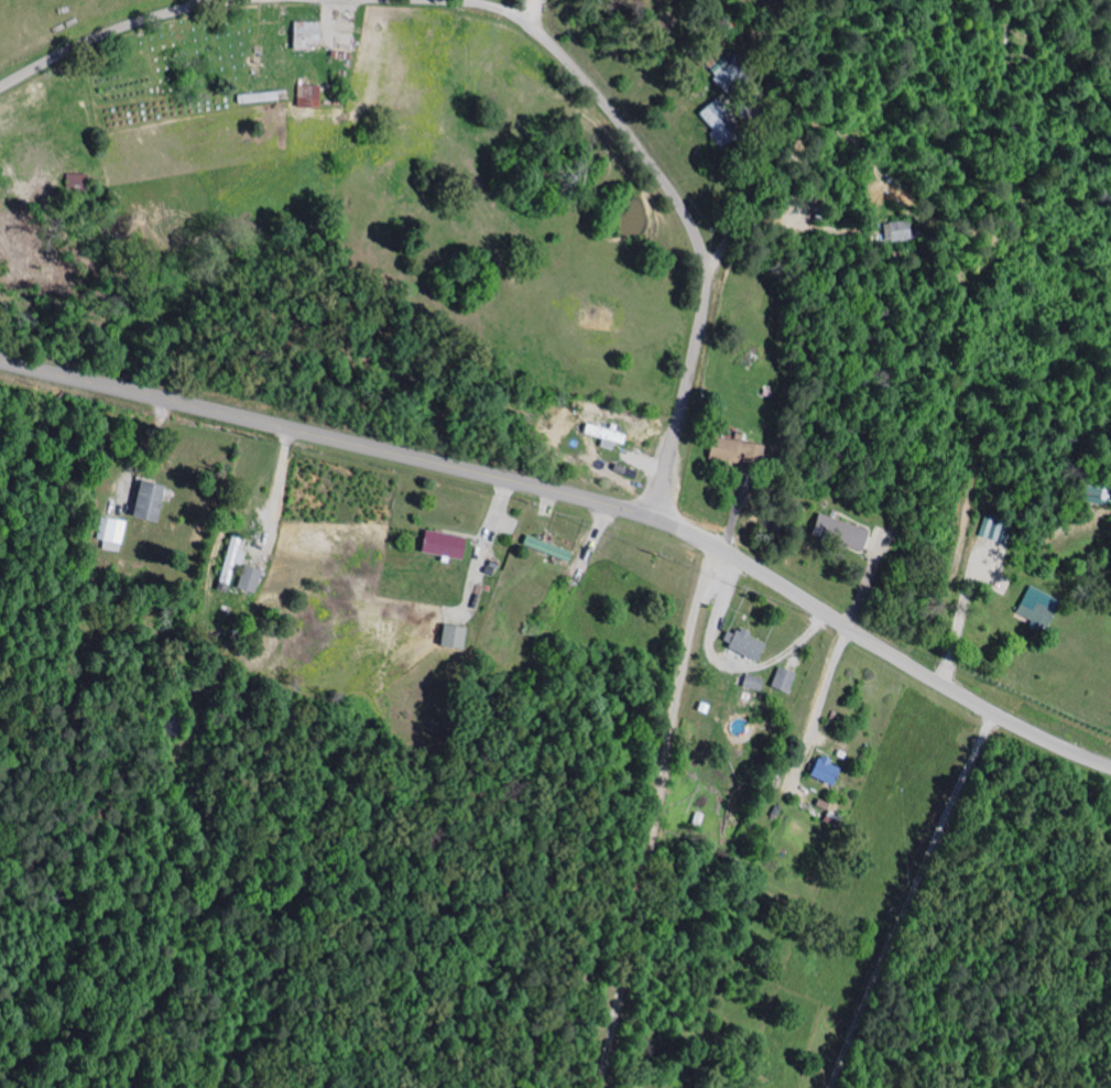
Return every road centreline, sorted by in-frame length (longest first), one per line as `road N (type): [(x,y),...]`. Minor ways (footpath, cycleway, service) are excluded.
road 1 (residential): [(647,519),(699,322),(698,255),(684,219),(613,118),(512,15),(431,2),(229,3),(129,29),(0,91)]
road 2 (tertiary): [(0,361),(647,519),(788,590)]
road 3 (tertiary): [(1110,762),(963,697),(788,590)]

